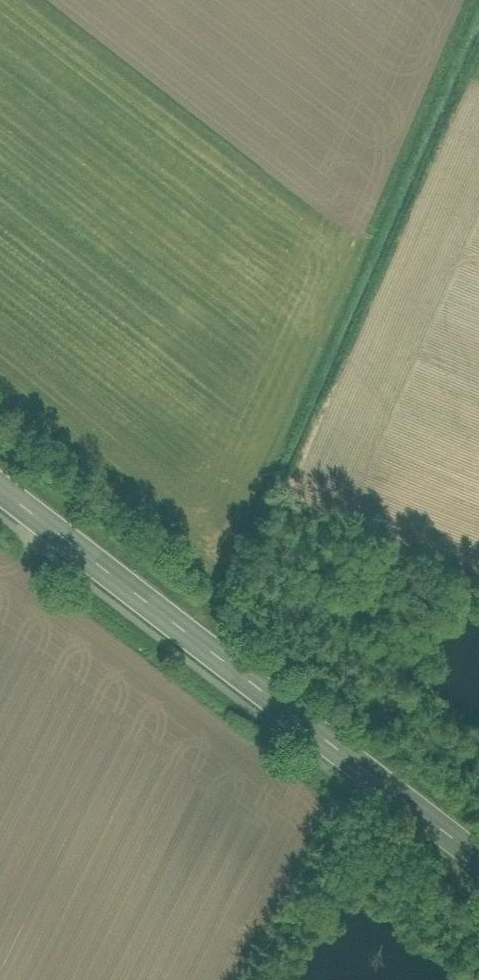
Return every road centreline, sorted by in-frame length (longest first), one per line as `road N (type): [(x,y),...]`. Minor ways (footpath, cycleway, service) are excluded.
road 1 (primary): [(478,857),(0,488)]

